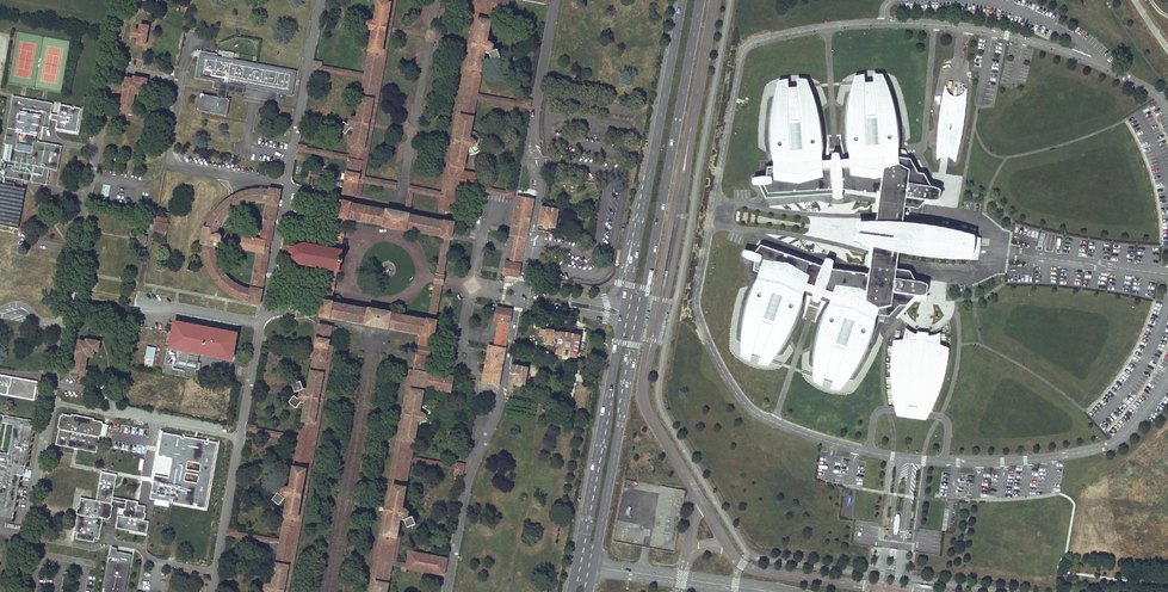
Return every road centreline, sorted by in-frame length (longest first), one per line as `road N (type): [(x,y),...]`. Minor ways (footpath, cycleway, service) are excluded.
road 1 (primary): [(593,567),(700,0)]
road 2 (primary): [(643,202),(576,564)]
road 3 (primary): [(682,0),(643,202)]
road 4 (residential): [(775,591),(593,567)]

